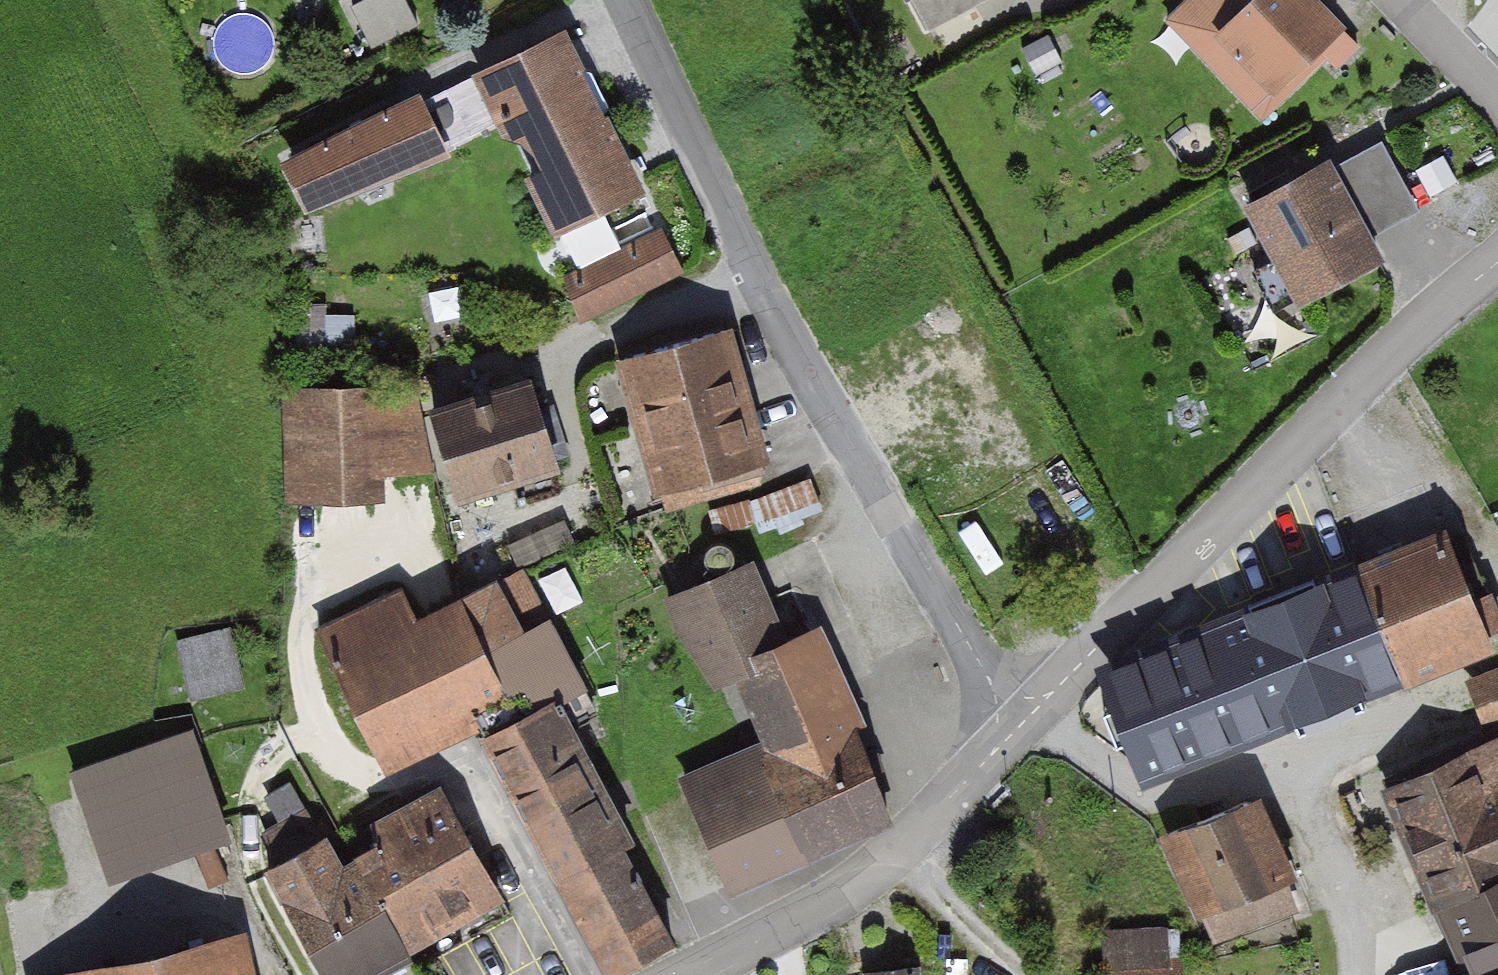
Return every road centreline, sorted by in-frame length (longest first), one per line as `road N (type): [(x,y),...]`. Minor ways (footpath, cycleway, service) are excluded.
road 1 (residential): [(1012,711),(795,361),(628,0)]
road 2 (residential): [(1012,711),(1066,681),(1345,397),(1497,262)]
road 3 (residential): [(692,974),(846,893),(899,851),(991,755),(1012,711)]
road 4 (residential): [(1497,102),(1401,0)]

